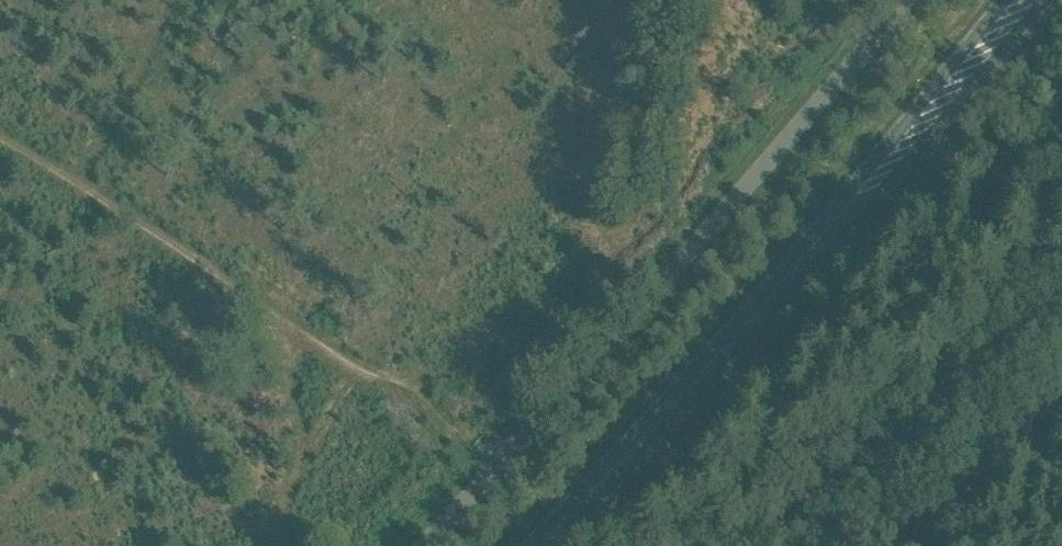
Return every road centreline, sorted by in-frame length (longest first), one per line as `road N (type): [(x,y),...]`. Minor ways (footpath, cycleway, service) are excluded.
road 1 (primary): [(549,545),(694,399),(1046,0)]
road 2 (unclassified): [(420,545),(814,105),(895,0)]
road 3 (primary): [(1004,0),(534,545)]
road 4 (track): [(503,452),(455,431),(411,387),(356,367),(79,182),(0,141)]
road 5 (unclassified): [(742,545),(1061,306)]
road 6 (track): [(259,545),(286,487),(297,330)]

